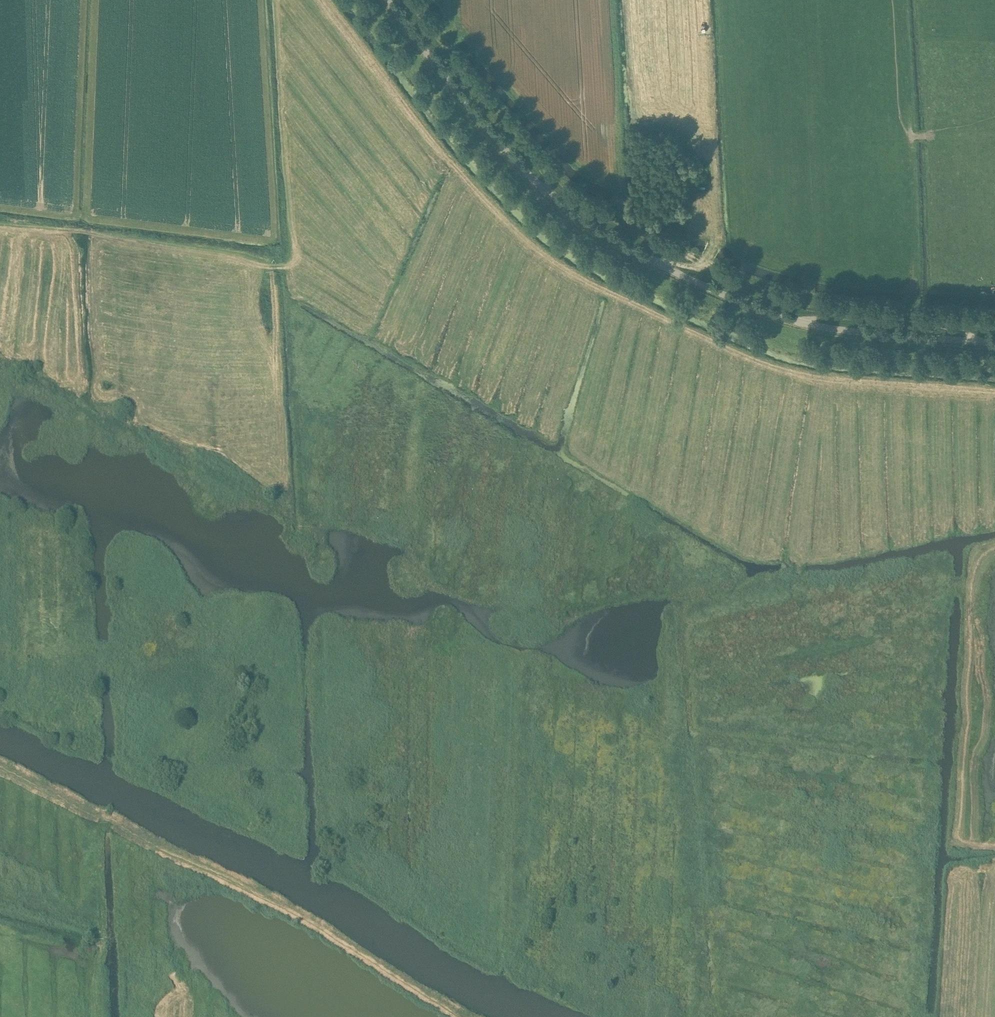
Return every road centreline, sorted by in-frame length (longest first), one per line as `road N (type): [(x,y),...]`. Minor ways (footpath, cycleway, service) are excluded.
road 1 (unclassified): [(994,344),(815,330),(632,250),(529,176),(387,0)]

